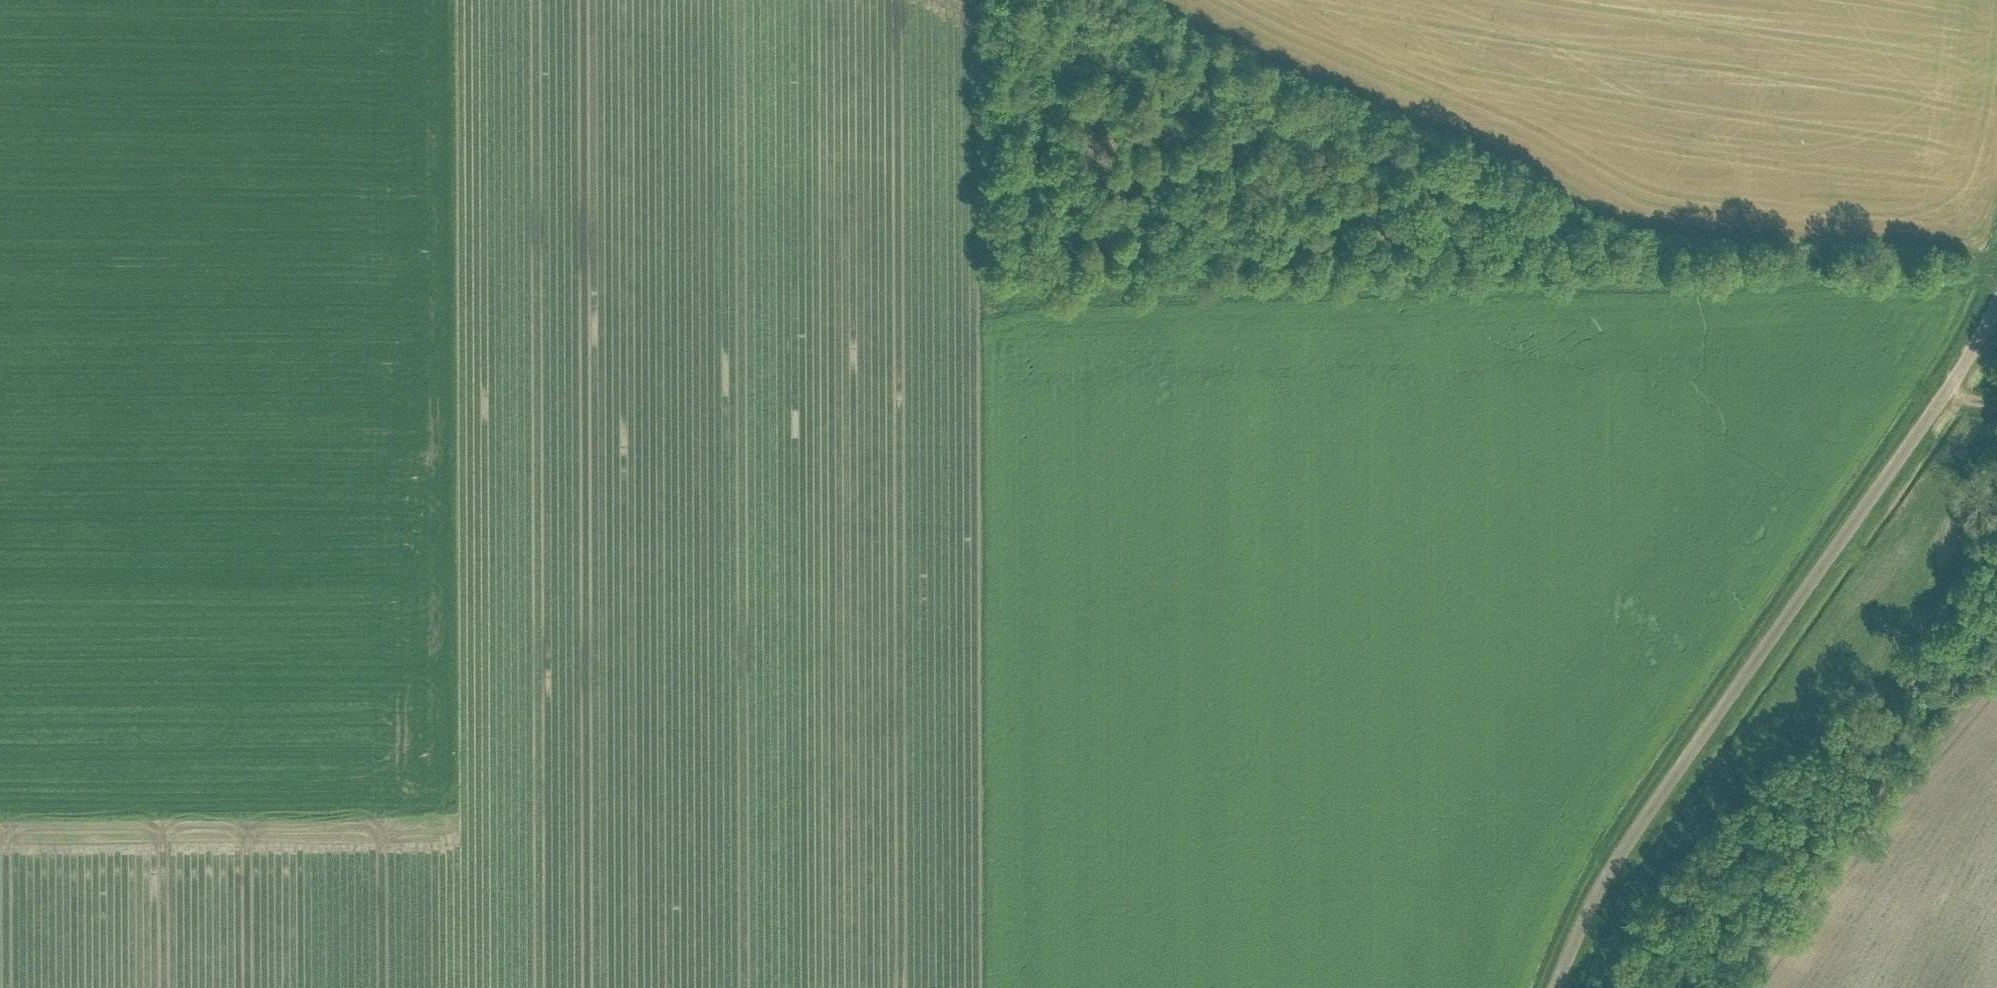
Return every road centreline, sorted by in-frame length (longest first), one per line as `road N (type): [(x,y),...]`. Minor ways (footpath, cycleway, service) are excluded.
road 1 (unclassified): [(1555,987),(1611,866),(1946,391),(1996,303)]

